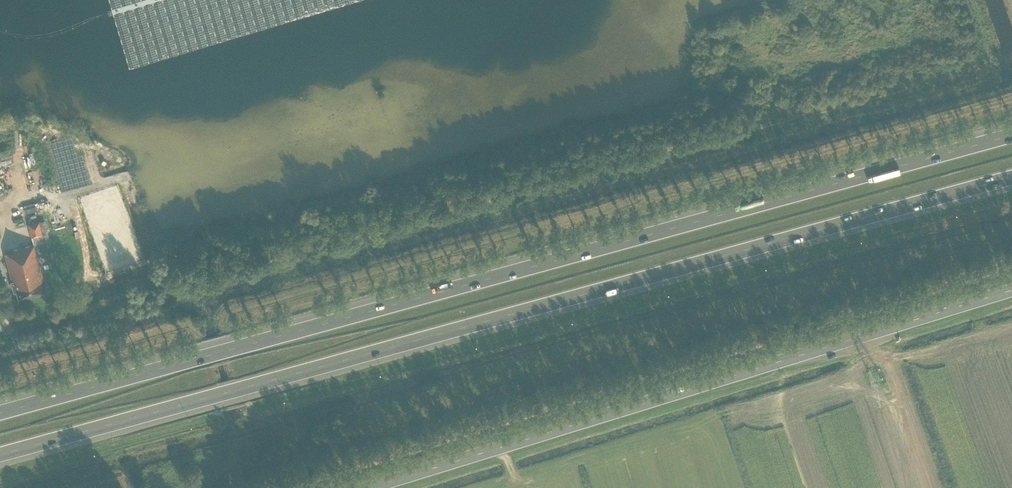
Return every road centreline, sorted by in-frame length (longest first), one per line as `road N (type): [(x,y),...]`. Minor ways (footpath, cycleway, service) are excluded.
road 1 (motorway): [(1011,135),(0,413)]
road 2 (motorway): [(0,455),(1011,177)]
road 3 (secondary): [(369,487),(1011,290)]

